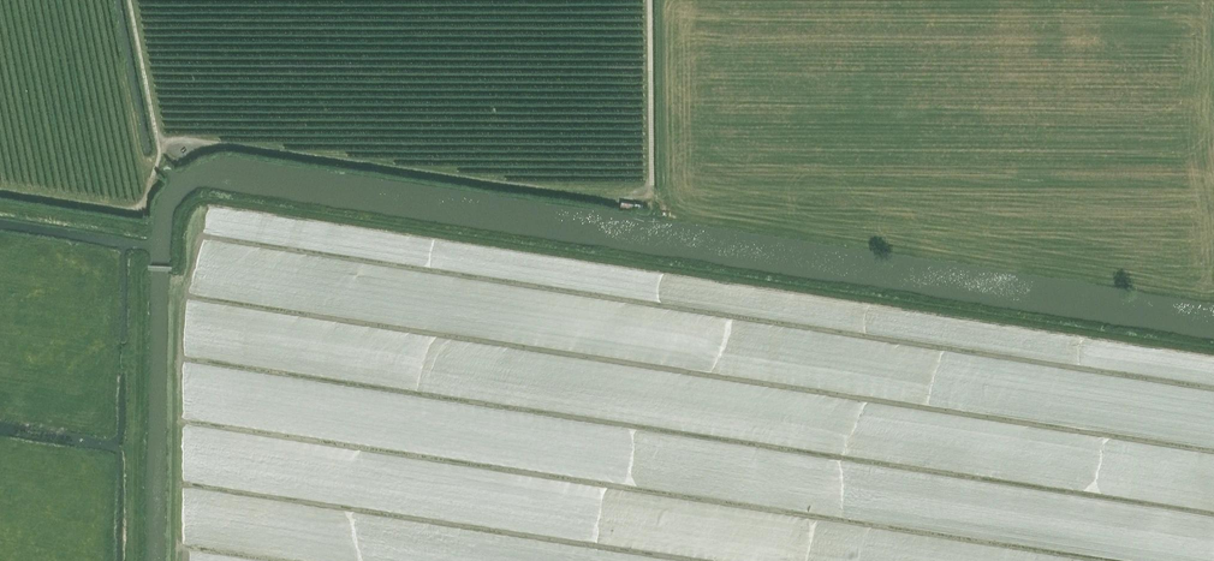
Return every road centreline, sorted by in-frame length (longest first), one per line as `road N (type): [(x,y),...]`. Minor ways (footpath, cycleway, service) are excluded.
road 1 (track): [(1213,350),(203,202),(185,223),(182,268),(137,266),(135,560)]
road 2 (track): [(650,184),(649,0)]
road 3 (track): [(151,179),(159,149),(127,0)]

